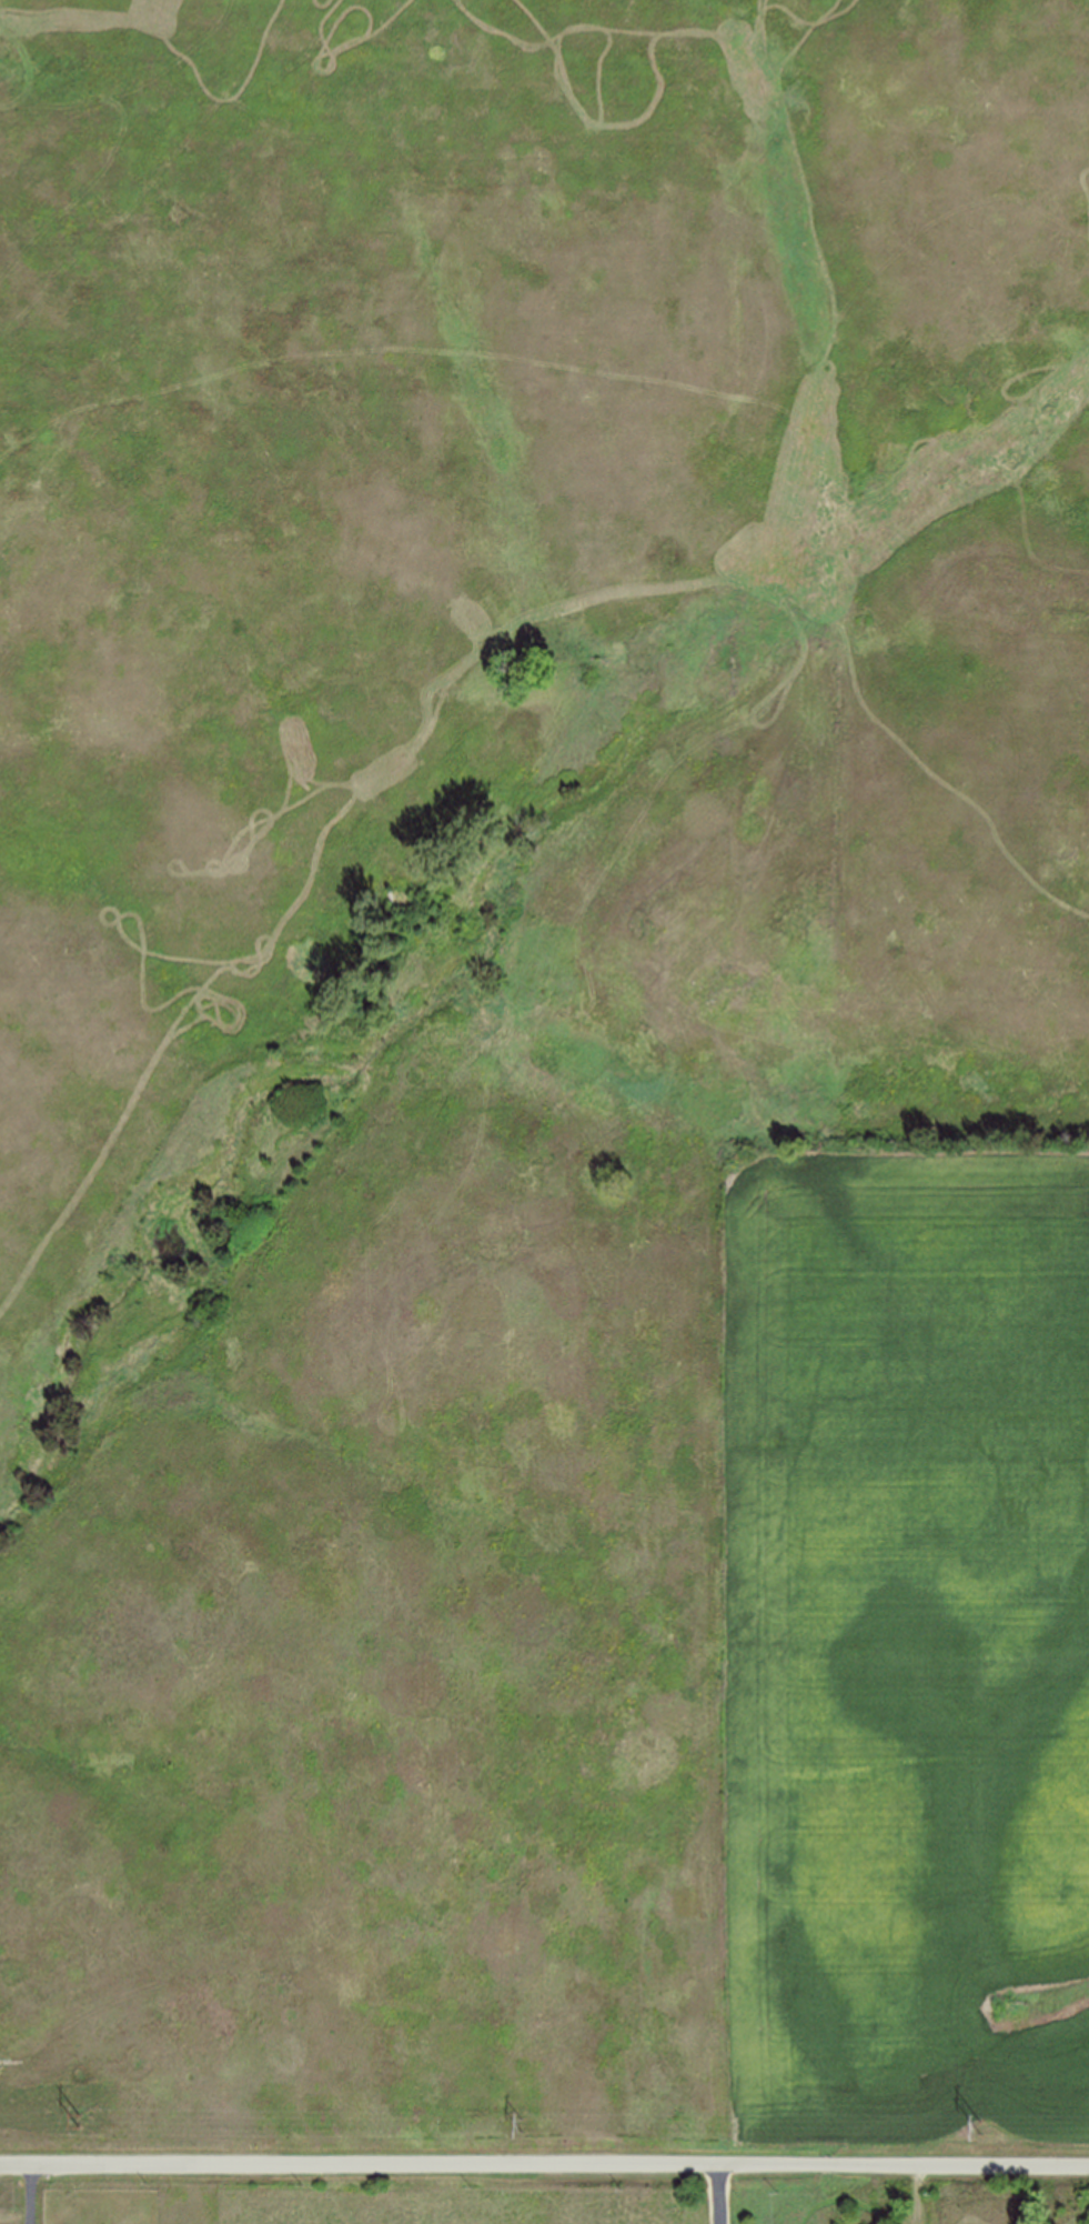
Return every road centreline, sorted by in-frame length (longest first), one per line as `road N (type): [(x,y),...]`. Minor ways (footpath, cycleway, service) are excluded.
road 1 (residential): [(0,2165),(1088,2166)]

